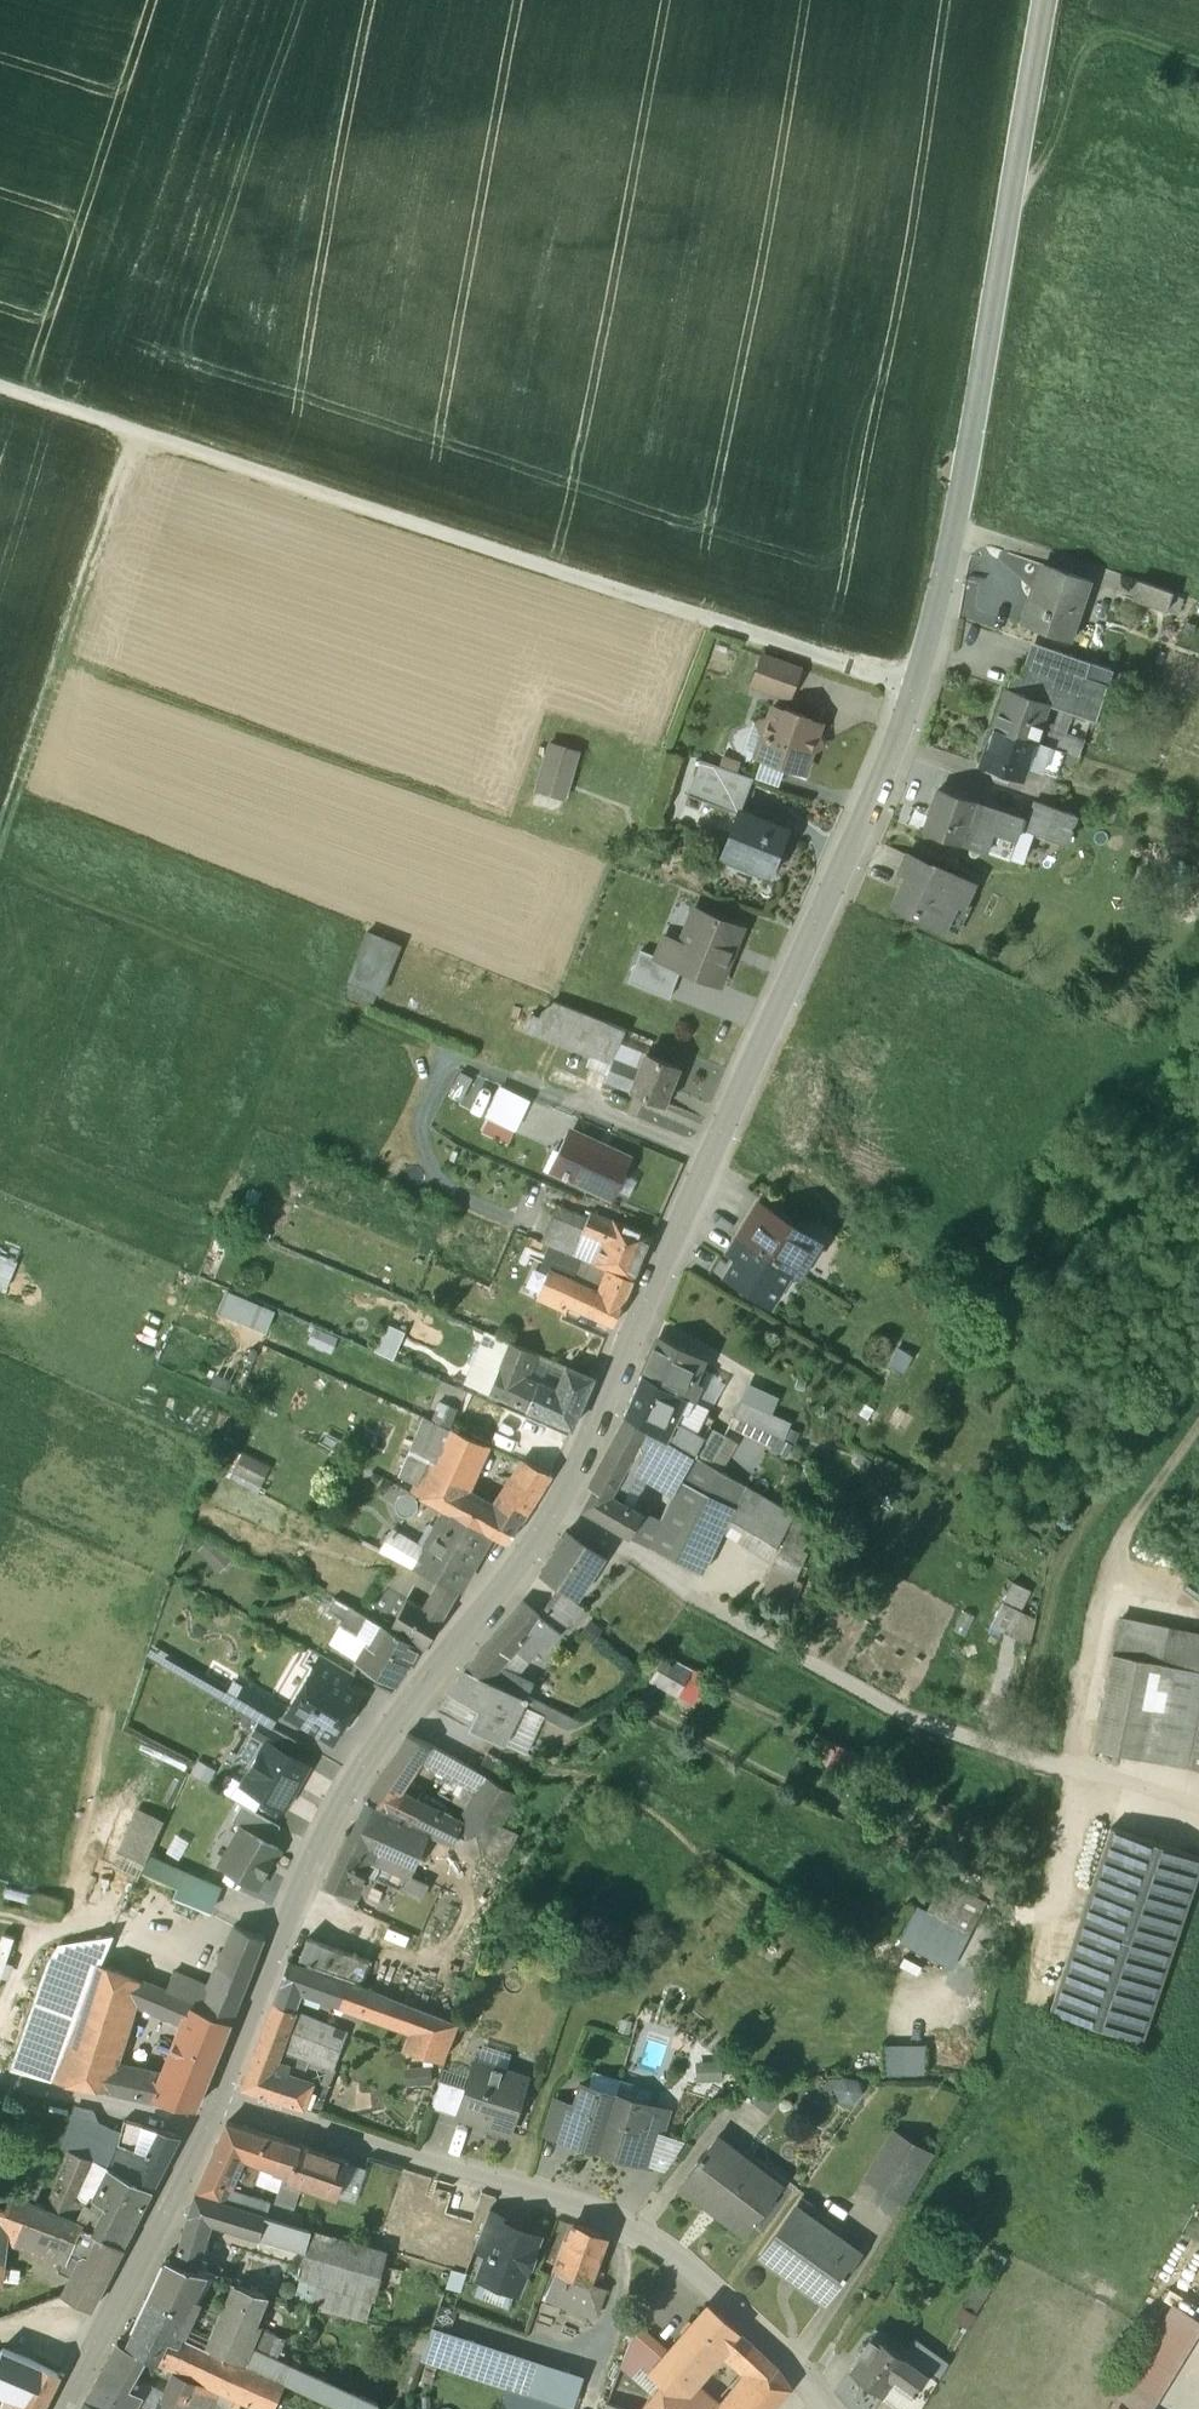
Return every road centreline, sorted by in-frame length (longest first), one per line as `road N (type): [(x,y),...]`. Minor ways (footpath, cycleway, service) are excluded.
road 1 (secondary): [(1042,30),(954,528),(913,690),(868,811),(563,1504),(352,1782),(321,1837),(220,2102)]
road 2 (track): [(913,690),(0,387)]
road 3 (residential): [(826,2408),(794,2365),(708,2281),(636,2235),(430,2161),(220,2102)]
road 4 (track): [(451,1053),(0,872)]
road 5 (track): [(136,432),(0,844)]
road 6 (track): [(1062,1768),(1100,1585),(1198,1443)]
road 7 (secondary): [(220,2102),(62,2408)]
road 8 (track): [(1198,70),(1105,40),(1087,46),(1050,154),(1033,181),(1016,181)]

